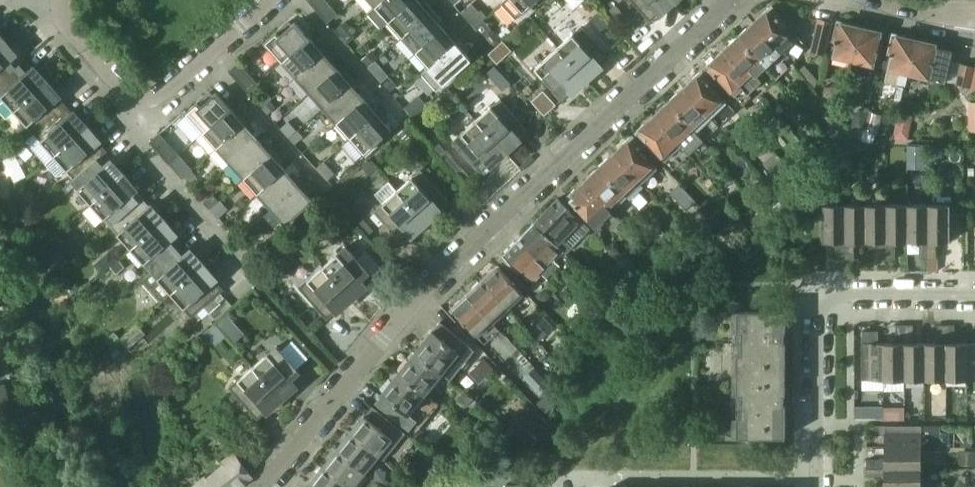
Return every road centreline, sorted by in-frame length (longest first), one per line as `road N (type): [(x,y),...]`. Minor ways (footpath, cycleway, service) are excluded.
road 1 (residential): [(258,486),(450,266),(733,0)]
road 2 (residential): [(818,486),(821,299),(974,295)]
road 3 (residential): [(244,265),(143,149),(142,99)]
road 4 (residential): [(204,55),(328,191)]
road 5 (residential): [(299,0),(406,121)]
road 6 (residential): [(142,99),(128,93),(58,5)]

